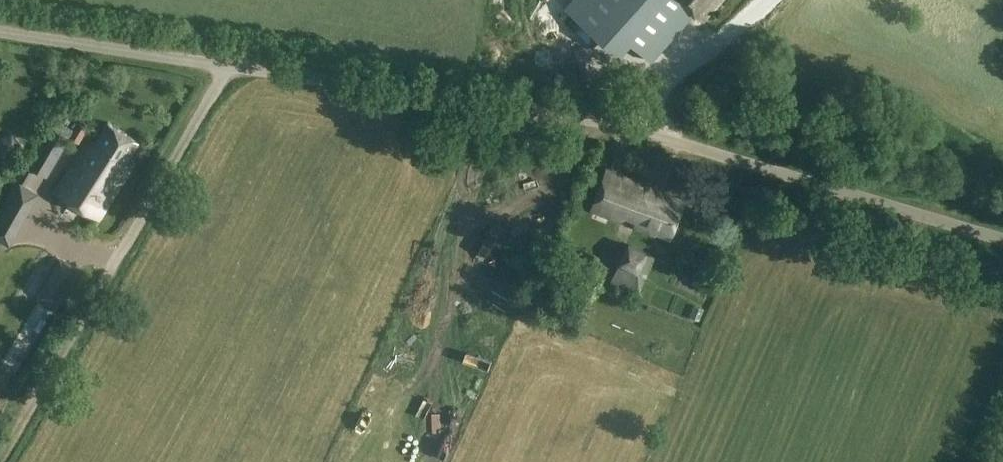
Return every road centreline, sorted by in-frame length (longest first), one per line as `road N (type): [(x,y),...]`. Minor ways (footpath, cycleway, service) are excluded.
road 1 (unclassified): [(1002,239),(590,119),(0,32)]
road 2 (track): [(224,66),(0,457)]

